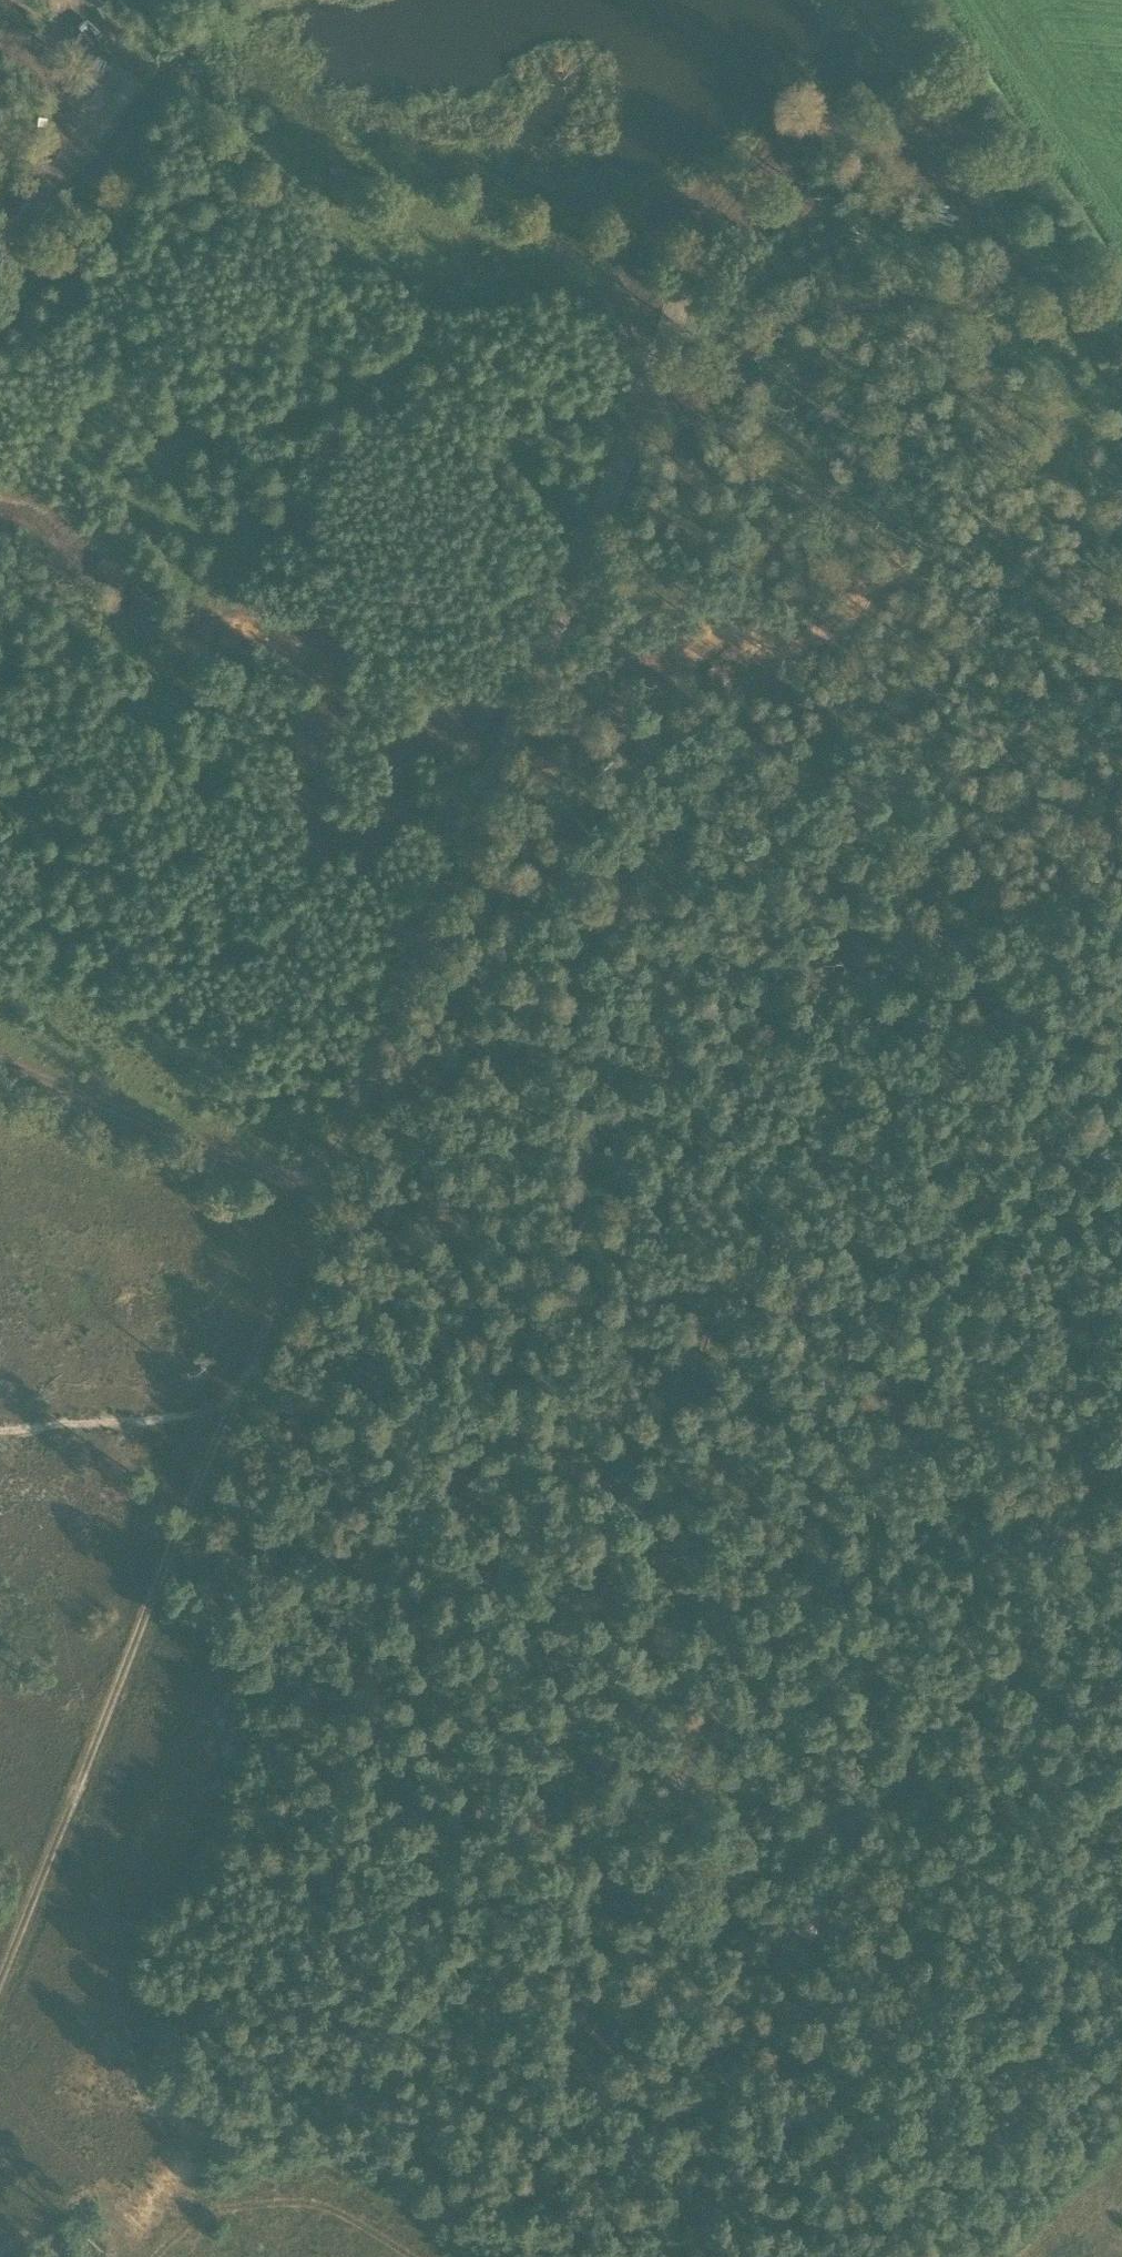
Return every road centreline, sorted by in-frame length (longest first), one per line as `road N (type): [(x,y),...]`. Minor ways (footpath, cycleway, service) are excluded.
road 1 (track): [(0,1968),(216,1412)]

